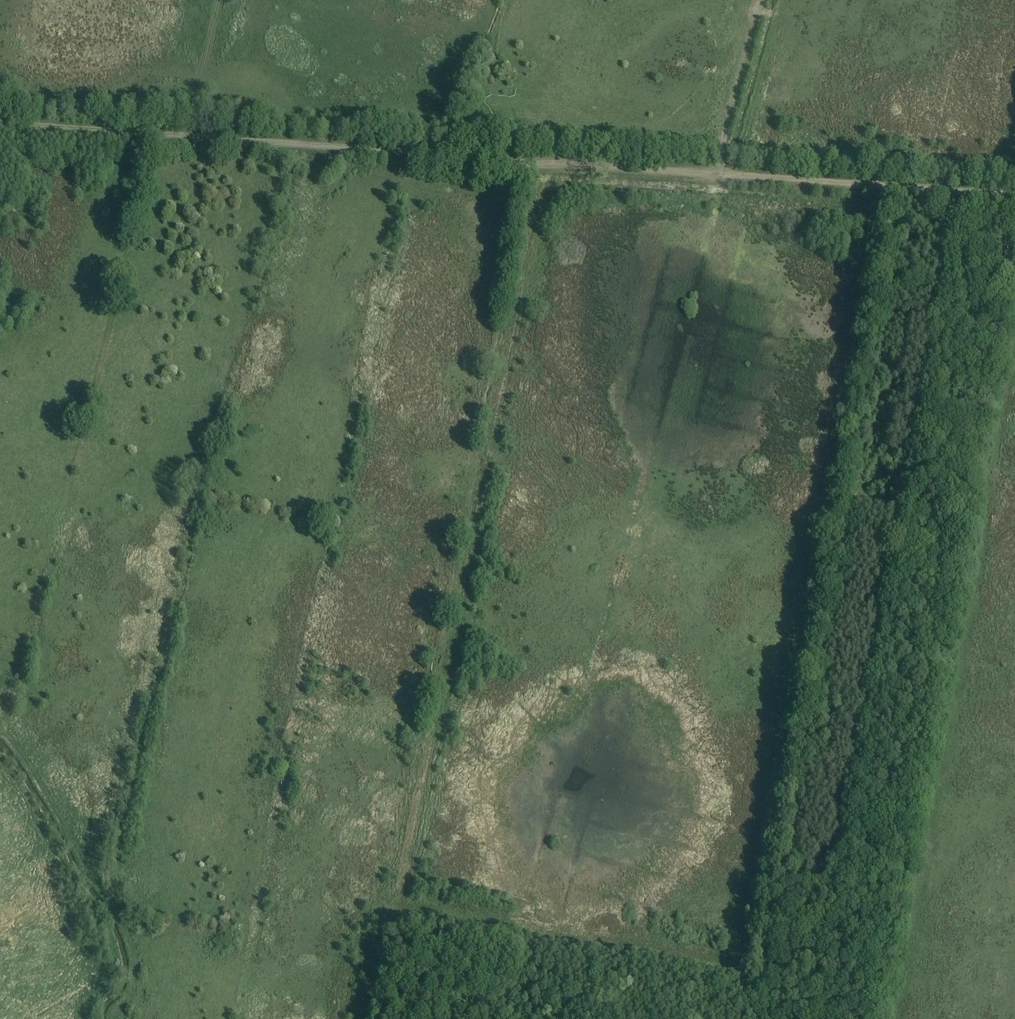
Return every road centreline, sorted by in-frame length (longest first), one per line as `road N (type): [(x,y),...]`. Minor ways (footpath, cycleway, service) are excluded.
road 1 (track): [(1014,197),(0,124)]
road 2 (track): [(424,153),(461,50),(493,0)]

